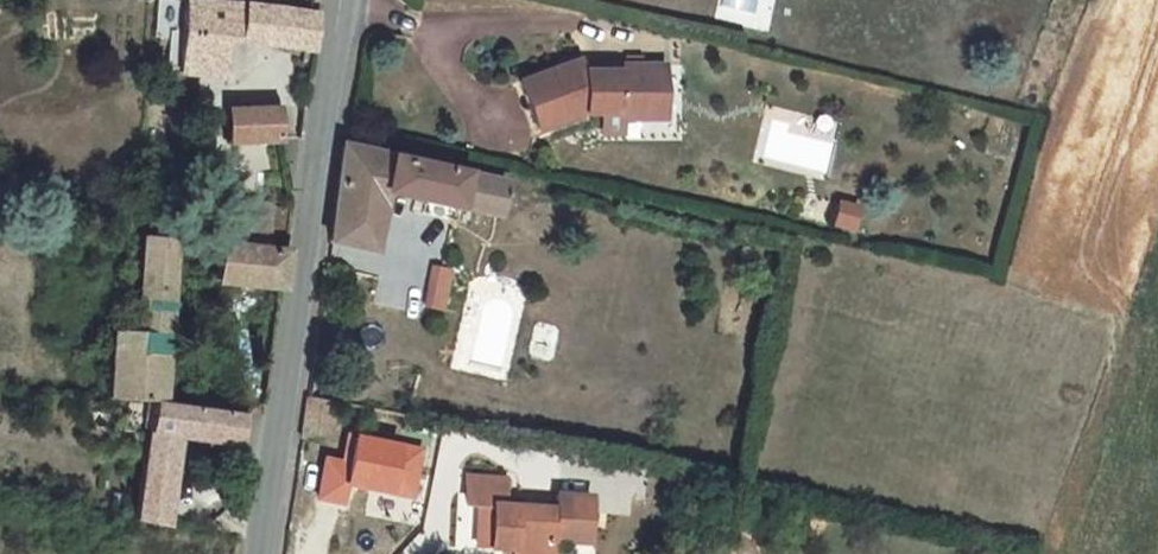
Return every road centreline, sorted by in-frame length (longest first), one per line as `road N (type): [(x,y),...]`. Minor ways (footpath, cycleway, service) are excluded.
road 1 (tertiary): [(257,553),(339,0)]

